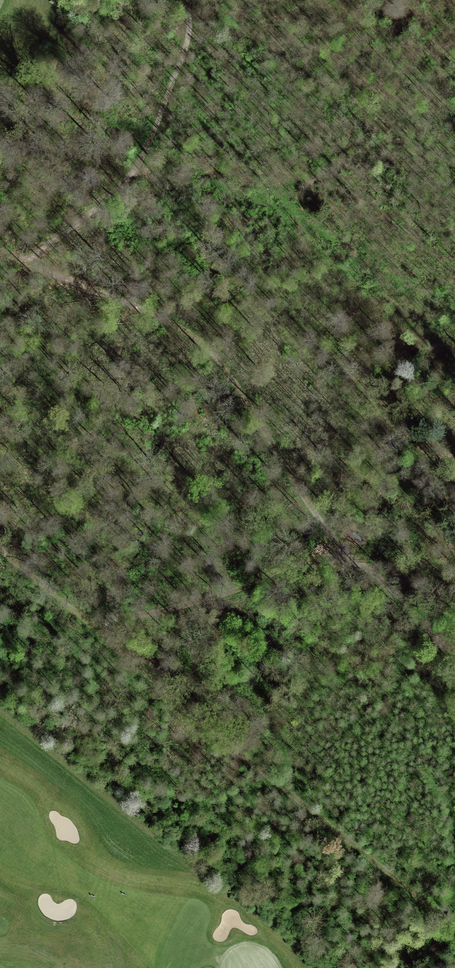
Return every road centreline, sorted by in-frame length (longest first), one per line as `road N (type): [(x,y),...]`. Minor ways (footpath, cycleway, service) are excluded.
road 1 (track): [(0,253),(233,357),(336,550),(371,569),(454,646)]
road 2 (track): [(454,919),(431,886),(0,549)]
road 3 (track): [(32,266),(136,171),(187,43),(188,0)]
road 4 (track): [(336,550),(259,572),(174,610),(97,623)]

